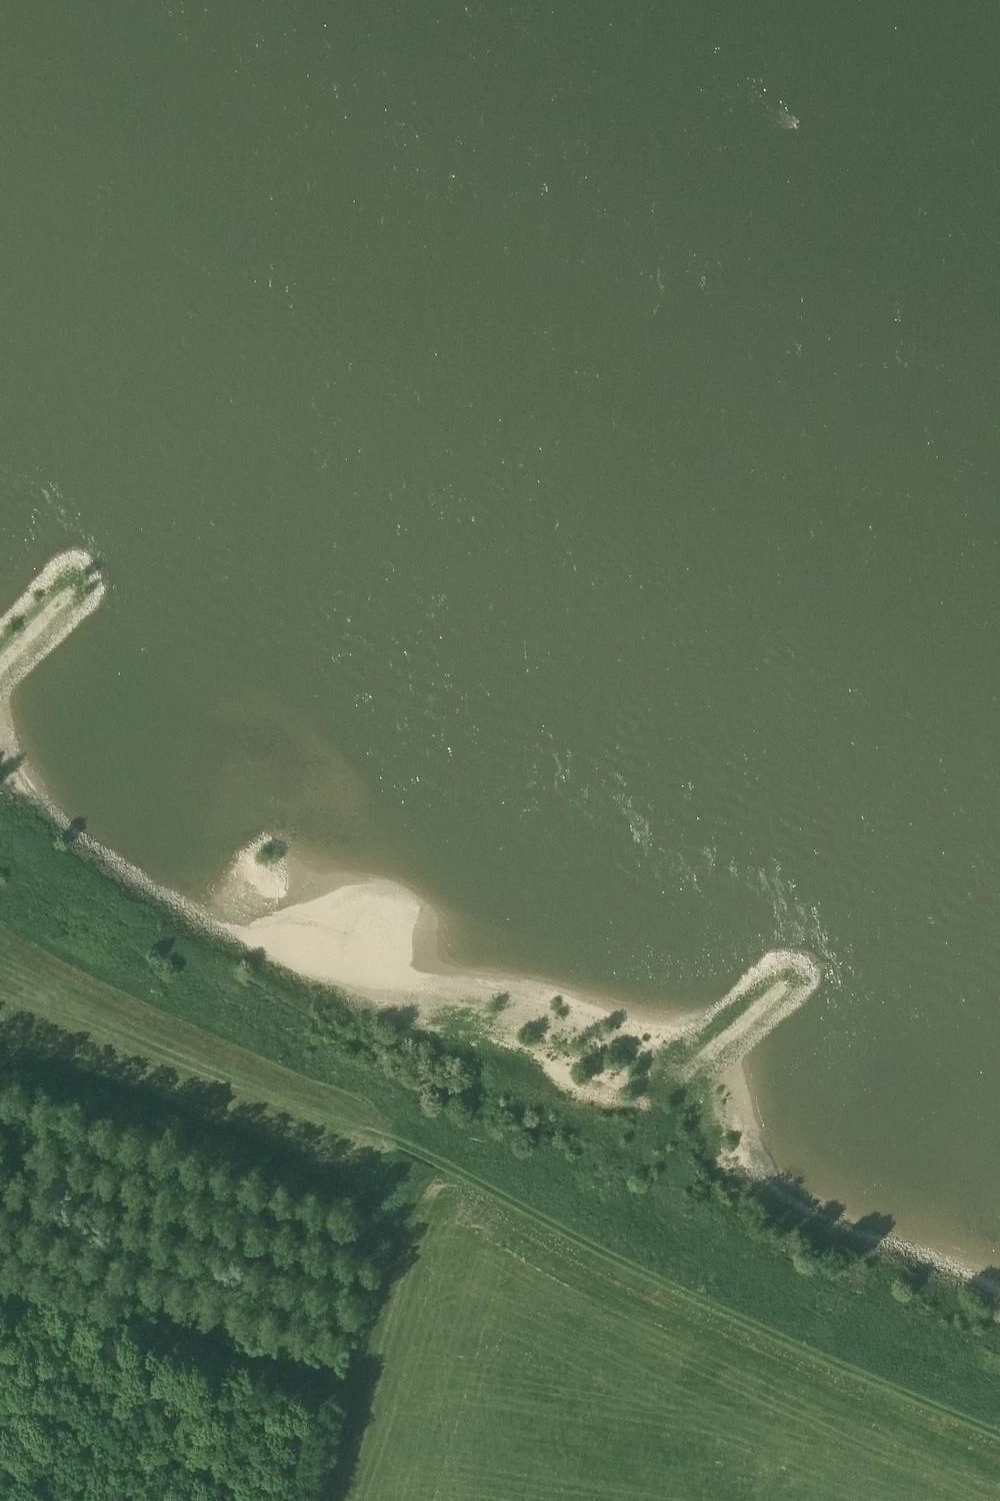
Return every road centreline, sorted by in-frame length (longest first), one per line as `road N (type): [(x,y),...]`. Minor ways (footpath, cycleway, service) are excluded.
road 1 (track): [(460,1164),(746,1314),(999,1422)]

